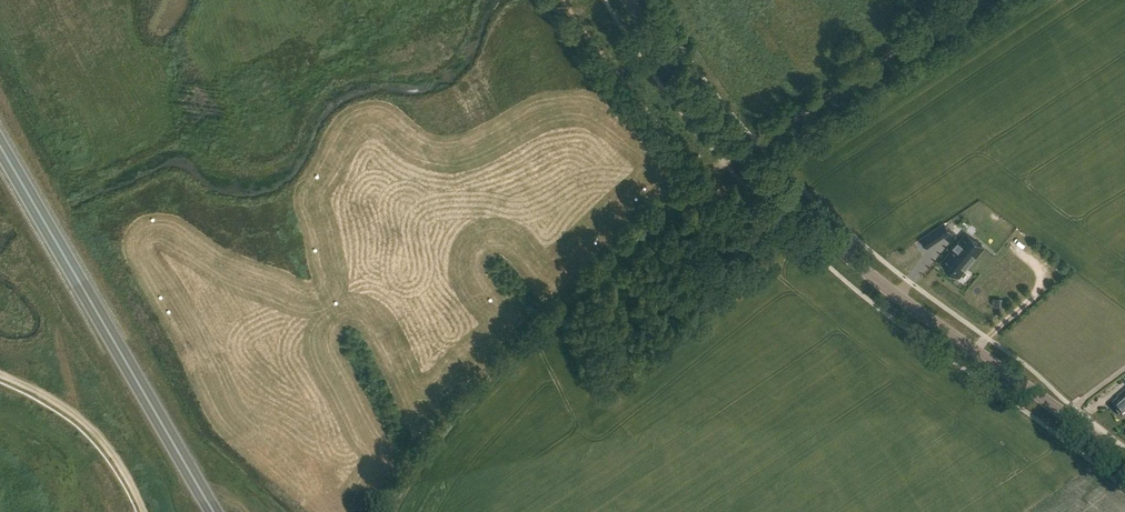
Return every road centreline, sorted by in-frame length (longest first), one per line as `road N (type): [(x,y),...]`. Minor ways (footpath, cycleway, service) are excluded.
road 1 (tertiary): [(1124,465),(863,269),(772,188),(626,0)]
road 2 (track): [(385,511),(470,397),(703,177)]
road 3 (trunk): [(214,511),(0,147)]
road 4 (track): [(973,0),(758,145)]
road 5 (track): [(0,374),(80,417),(120,460),(145,511)]

